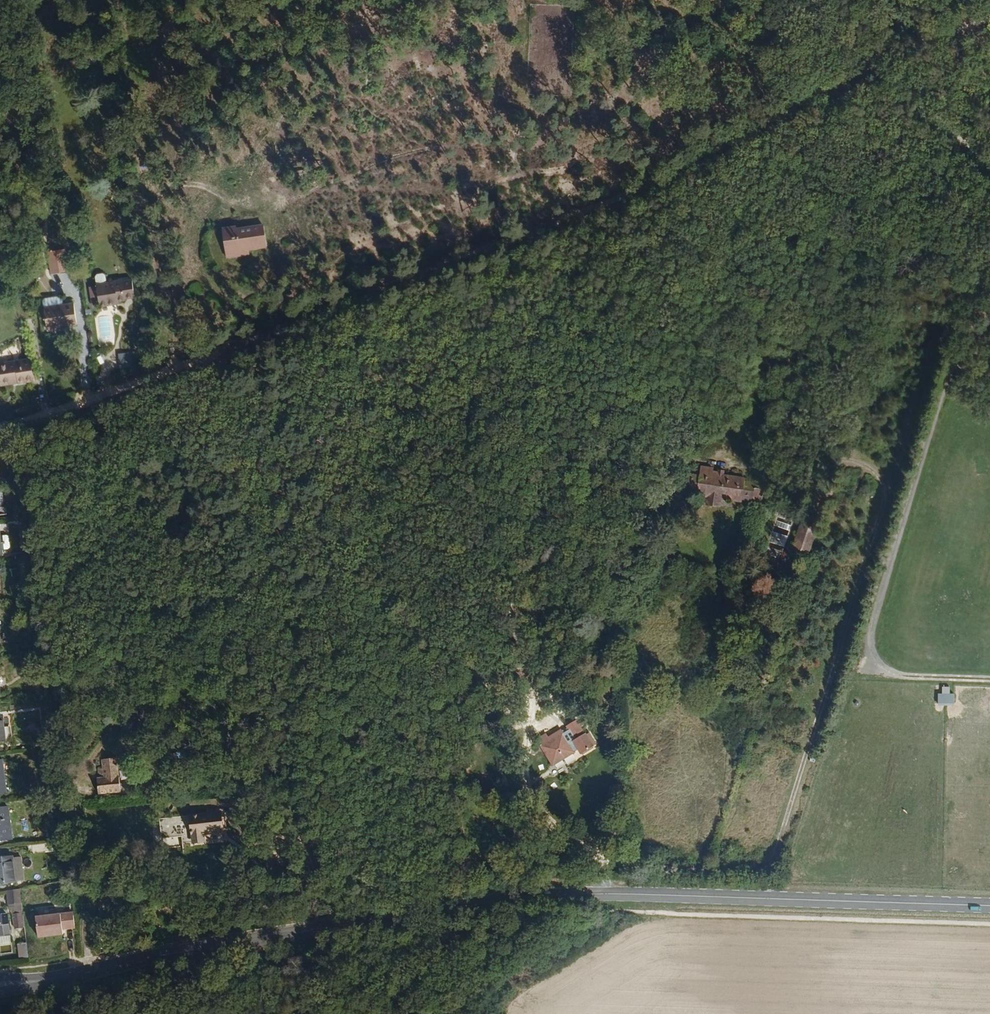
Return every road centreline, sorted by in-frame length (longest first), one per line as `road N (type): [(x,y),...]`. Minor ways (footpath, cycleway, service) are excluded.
road 1 (track): [(63,408),(603,204),(869,63)]
road 2 (track): [(763,465),(851,461),(883,480),(886,502),(764,898)]
road 3 (secondary): [(989,905),(605,894),(433,906)]
road 4 (secondary): [(0,986),(433,906)]
road 5 (track): [(946,385),(871,637),(874,657),(899,675),(989,679)]
road 6 (track): [(869,63),(989,164)]
road 7 (track): [(869,63),(989,19)]

